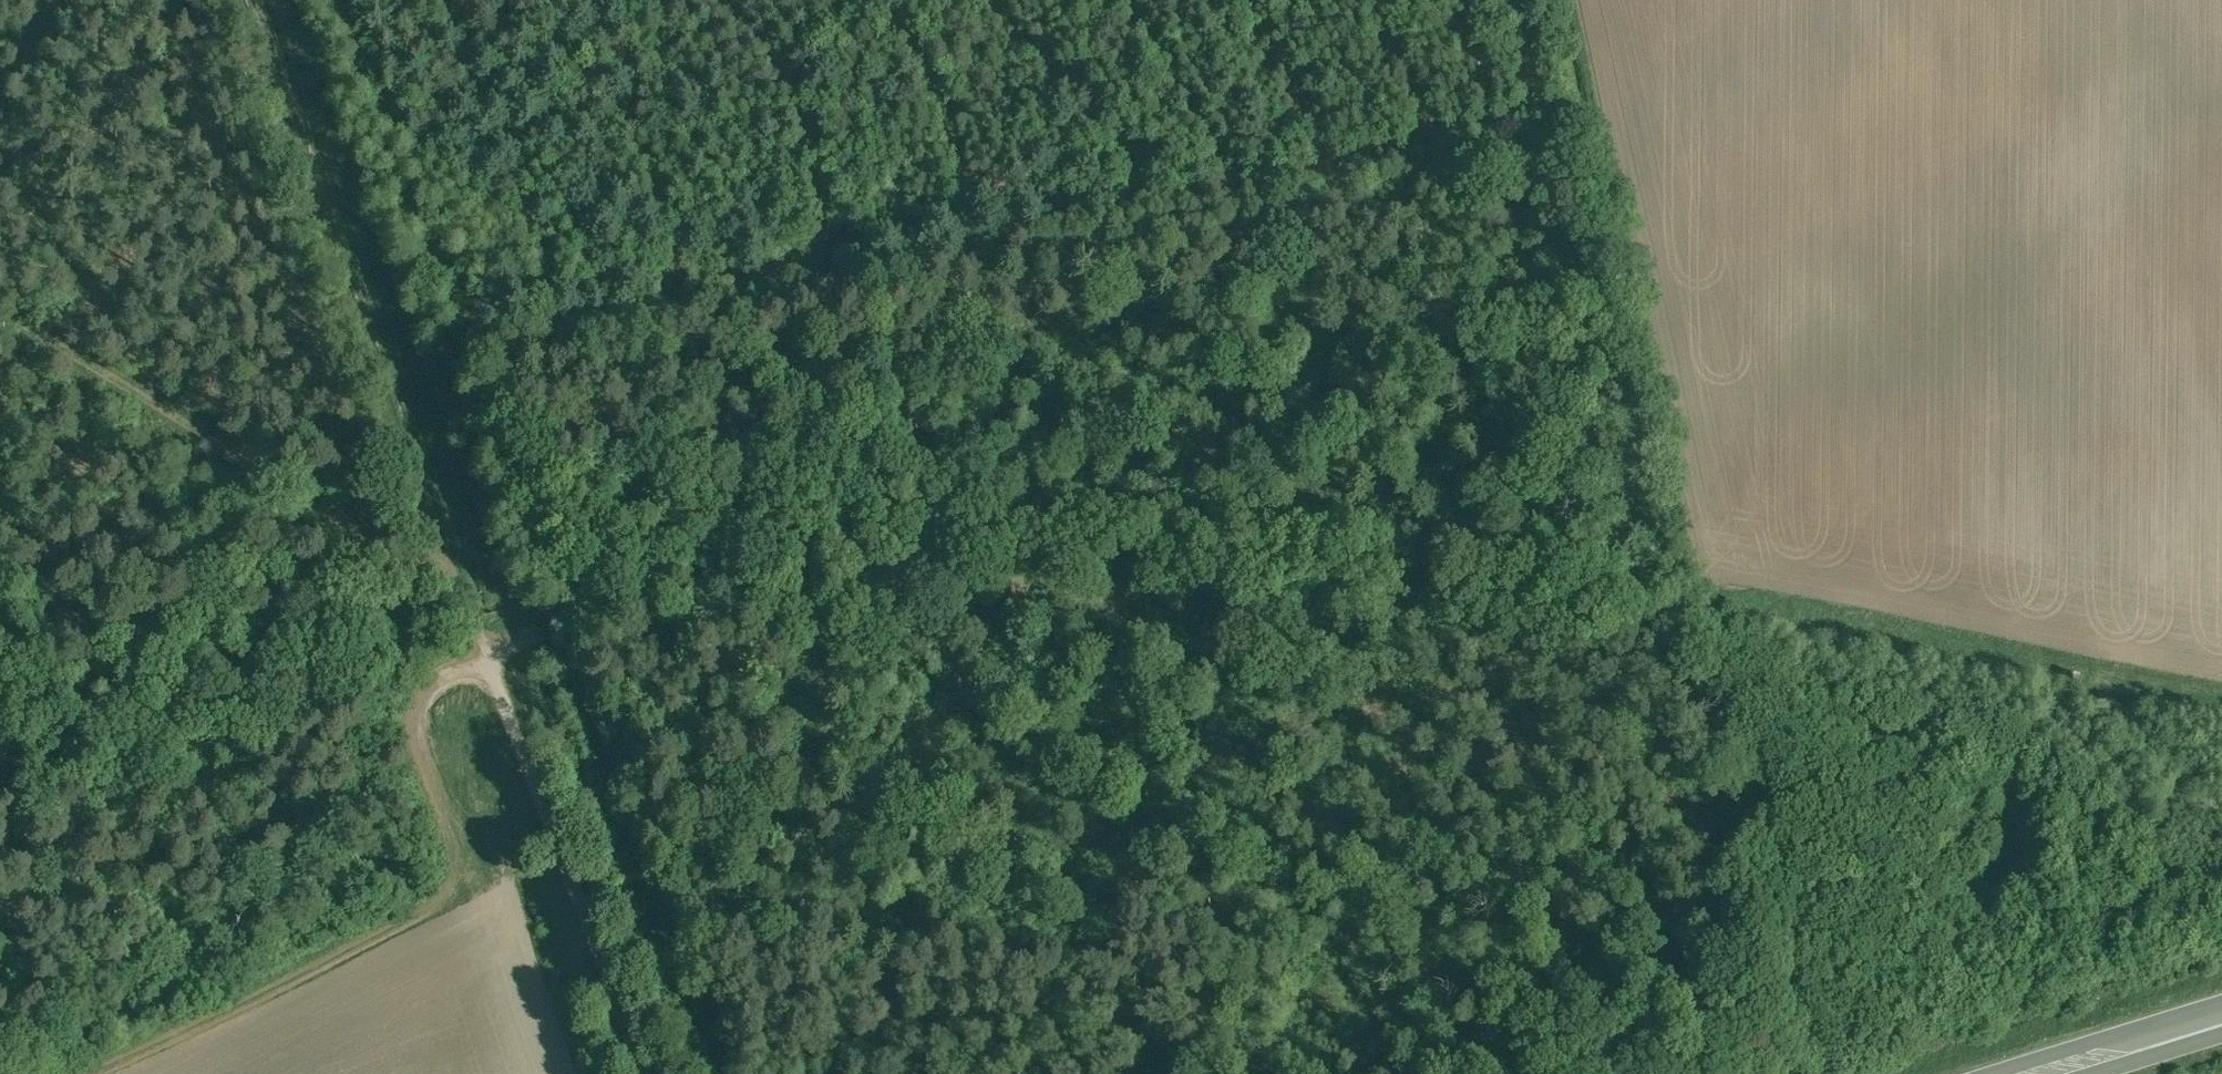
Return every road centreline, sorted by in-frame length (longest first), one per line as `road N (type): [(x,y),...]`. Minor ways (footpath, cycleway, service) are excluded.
road 1 (track): [(0,310),(477,608),(534,773)]
road 2 (unclassified): [(642,1073),(534,773)]
road 3 (trunk): [(2221,1016),(2033,1073)]

